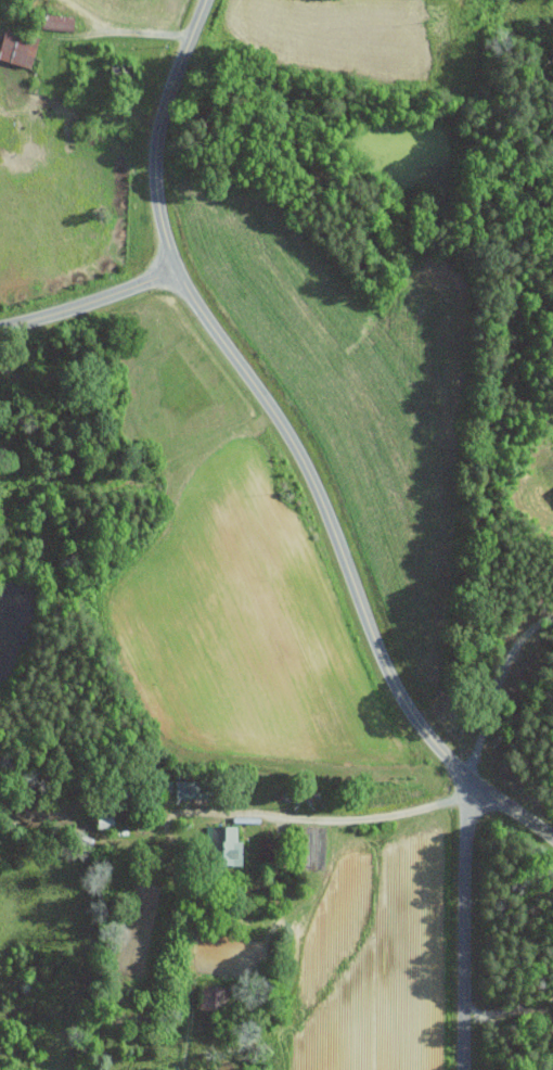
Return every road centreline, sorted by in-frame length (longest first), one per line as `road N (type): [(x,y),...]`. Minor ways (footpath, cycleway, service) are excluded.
road 1 (residential): [(468,775),(445,755),(398,689),(310,469),(177,271),(154,162),(169,88),(206,0)]
road 2 (residential): [(468,775),(466,1069)]
road 3 (residential): [(0,327),(99,304),(177,271)]

